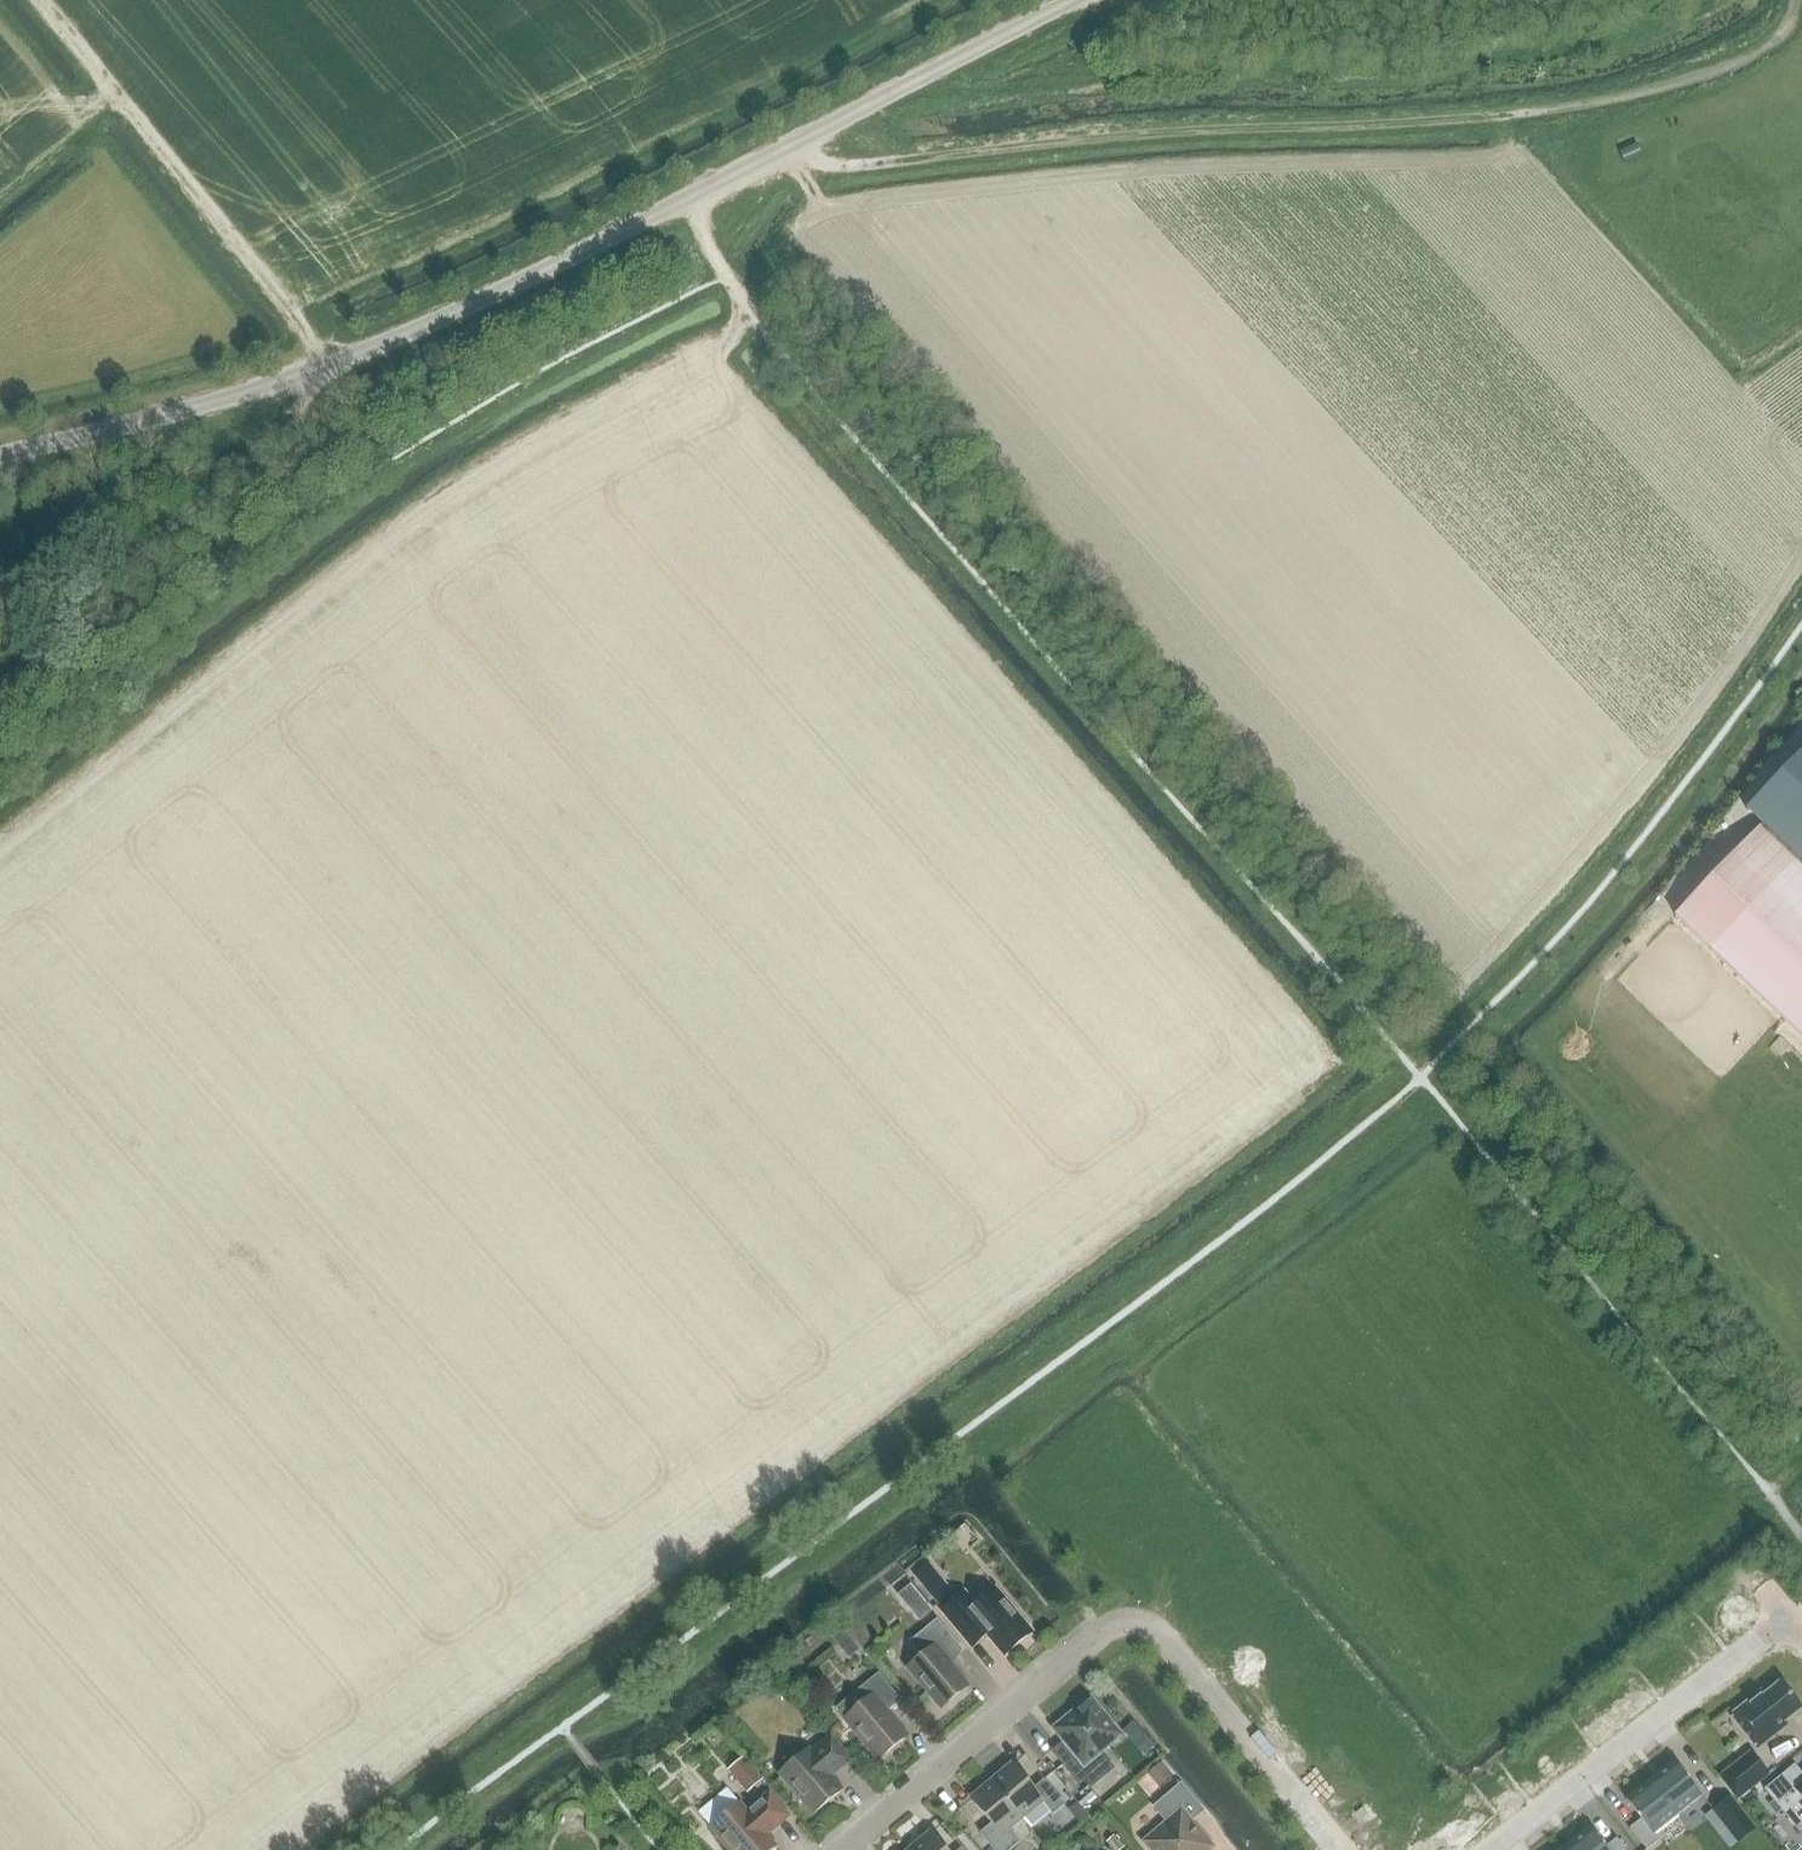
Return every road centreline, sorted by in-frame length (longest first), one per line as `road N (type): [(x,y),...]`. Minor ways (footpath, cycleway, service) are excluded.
road 1 (track): [(794,142),(827,171),(1150,133),(1378,125),(1621,97),(1749,58),(1776,39),(1793,0)]
road 2 (unclassified): [(302,375),(465,308),(1070,0)]
road 3 (unclassified): [(0,654),(286,423),(305,399),(302,375)]
road 4 (residential): [(1801,1633),(1785,1623),(1763,1631),(1488,1849)]
road 5 (residential): [(841,1849),(1108,1628),(1137,1623)]
road 6 (unclassified): [(0,454),(302,375)]
road 7 (residential): [(1341,1849),(1168,1642),(1137,1623)]
road 8 (track): [(35,627),(113,721)]

